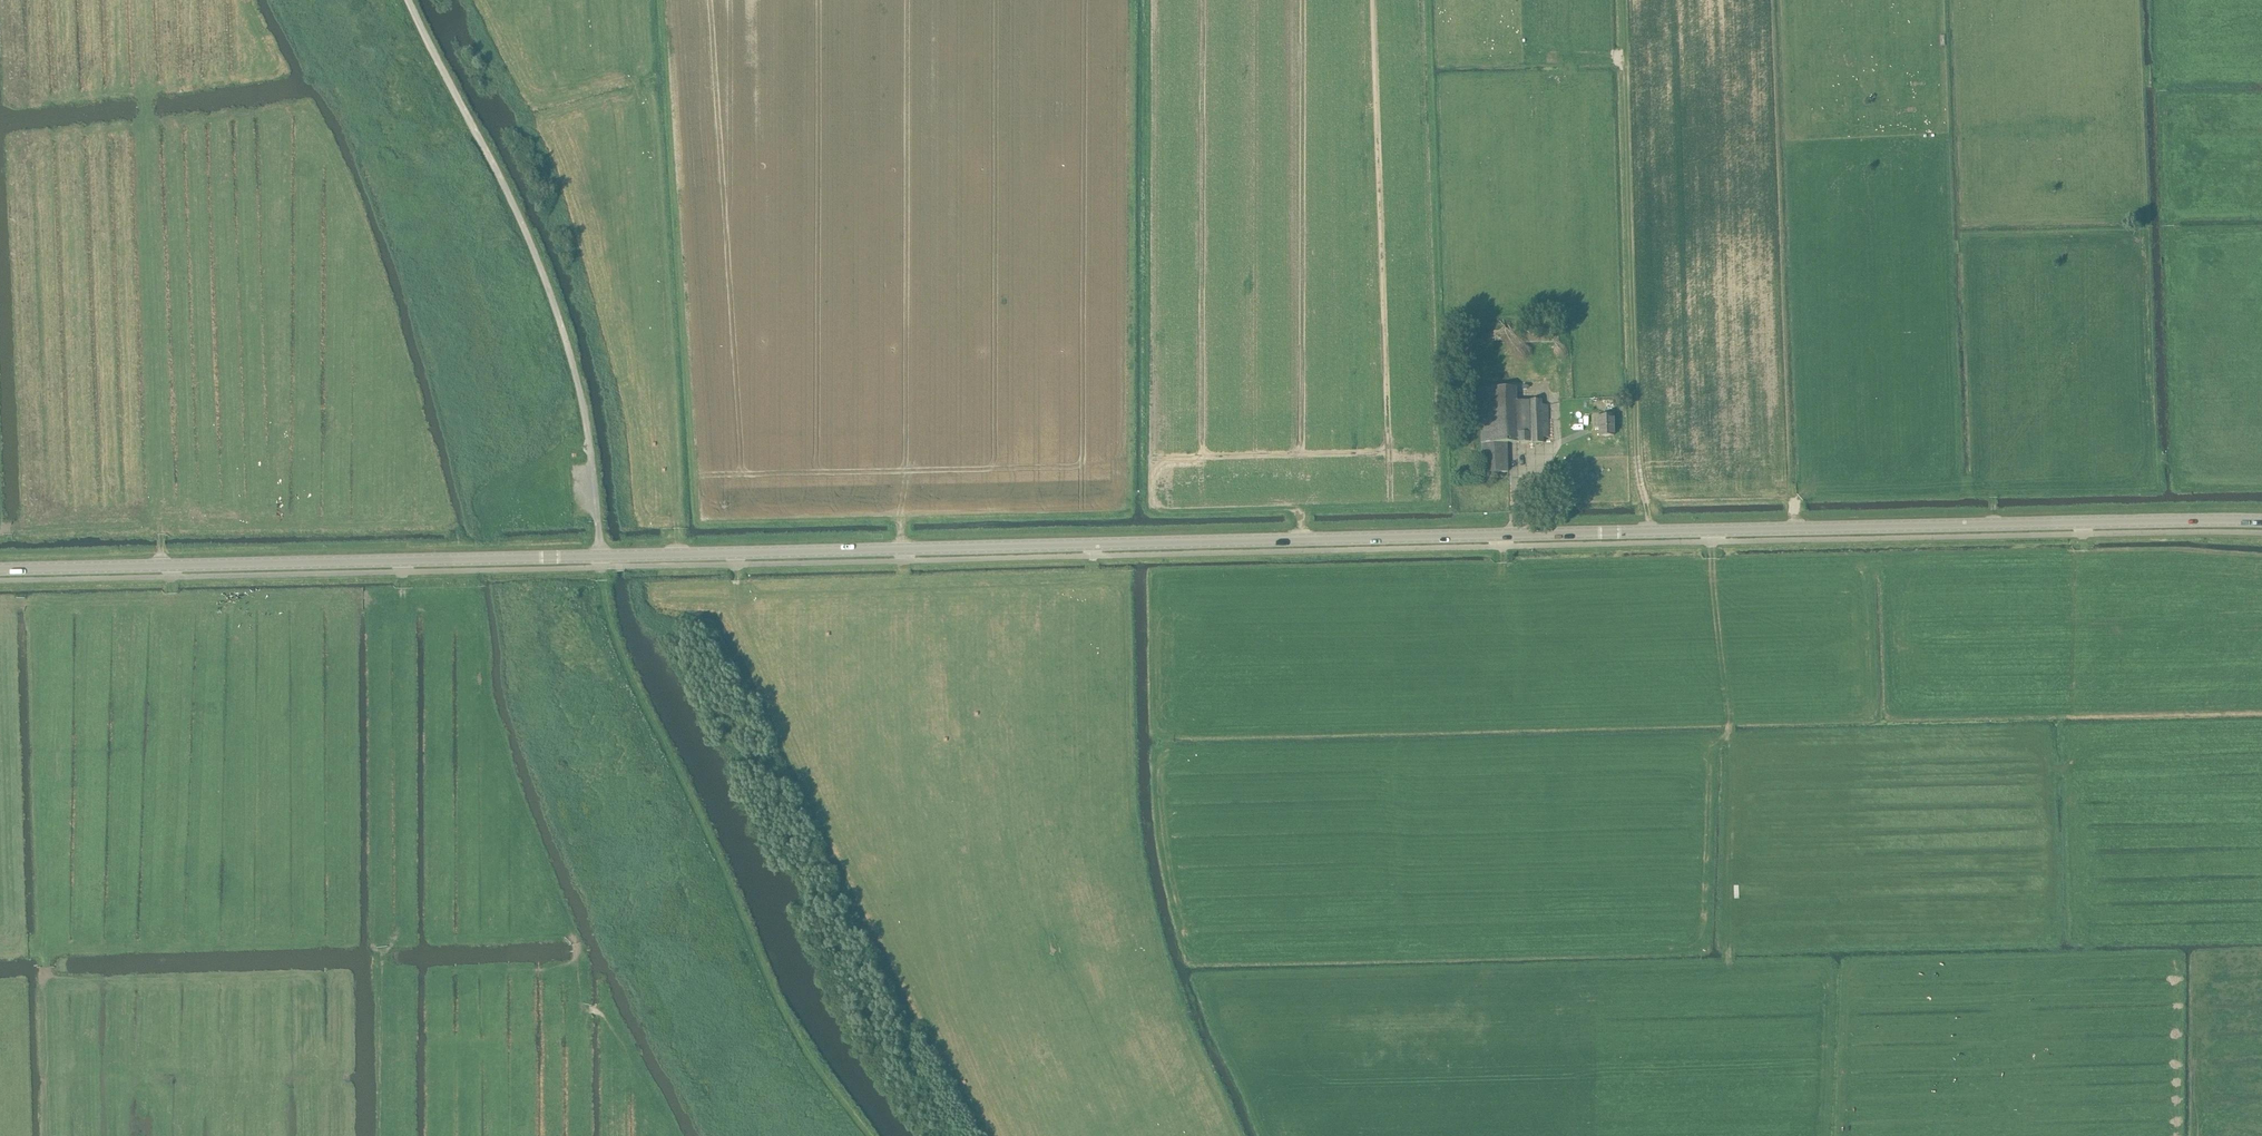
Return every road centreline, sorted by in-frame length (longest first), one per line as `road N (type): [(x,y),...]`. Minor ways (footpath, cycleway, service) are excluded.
road 1 (tertiary): [(2261,521),(0,569)]

